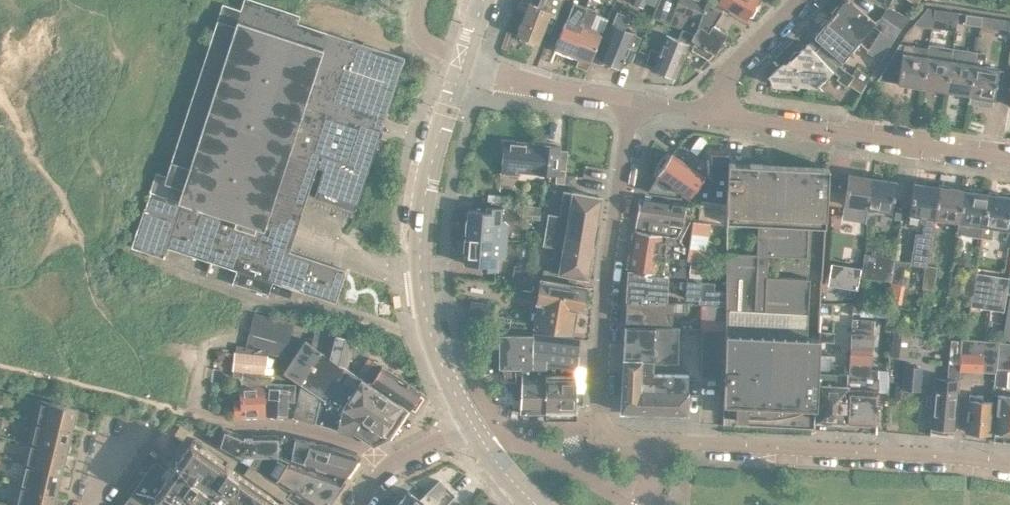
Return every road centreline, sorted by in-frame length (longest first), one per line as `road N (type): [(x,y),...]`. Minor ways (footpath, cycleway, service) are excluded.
road 1 (secondary): [(467,423),(431,332),(419,266),(431,167),(462,68)]
road 2 (residential): [(655,445),(890,450),(1009,462)]
road 3 (residential): [(599,423),(595,359),(628,102)]
road 4 (residential): [(714,112),(1009,161)]
road 5 (residential): [(628,102),(462,68)]
road 6 (residential): [(389,461),(324,432),(228,421)]
road 7 (residential): [(714,112),(723,77),(795,0)]

